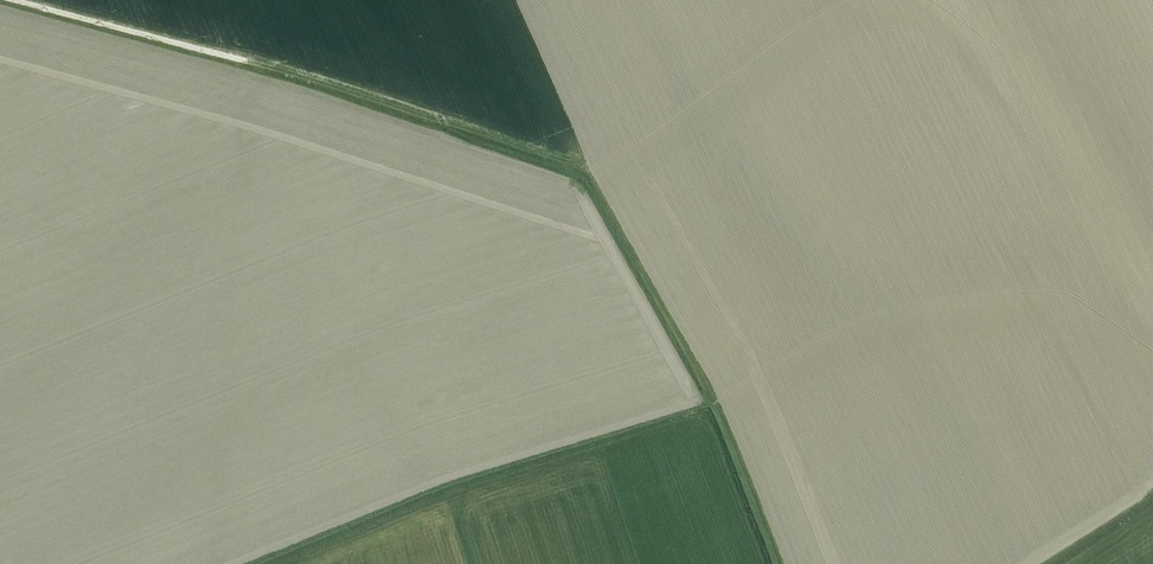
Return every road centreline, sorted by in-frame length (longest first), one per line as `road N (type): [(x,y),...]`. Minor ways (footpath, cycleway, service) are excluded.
road 1 (track): [(241,61),(16,0)]

